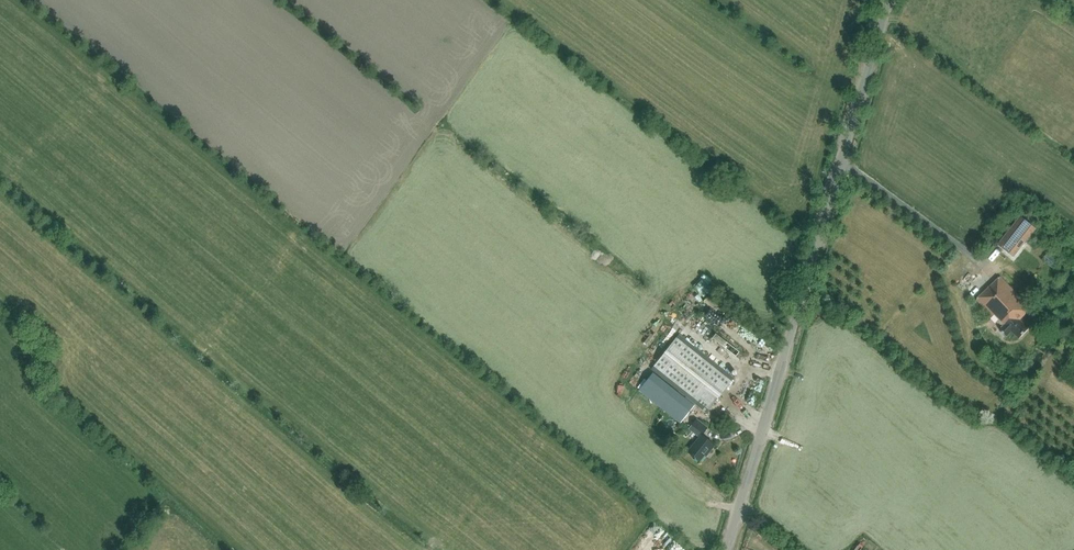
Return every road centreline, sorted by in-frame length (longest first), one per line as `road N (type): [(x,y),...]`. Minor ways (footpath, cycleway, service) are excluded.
road 1 (tertiary): [(726,549),(888,0)]

